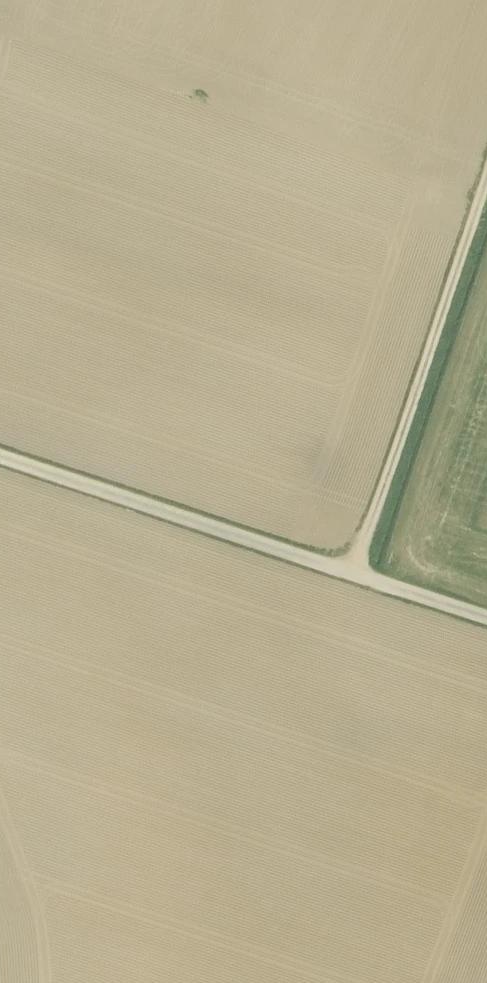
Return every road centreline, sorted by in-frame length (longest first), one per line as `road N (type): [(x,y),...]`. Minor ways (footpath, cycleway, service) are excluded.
road 1 (track): [(0,457),(486,618)]
road 2 (track): [(349,572),(486,147)]

